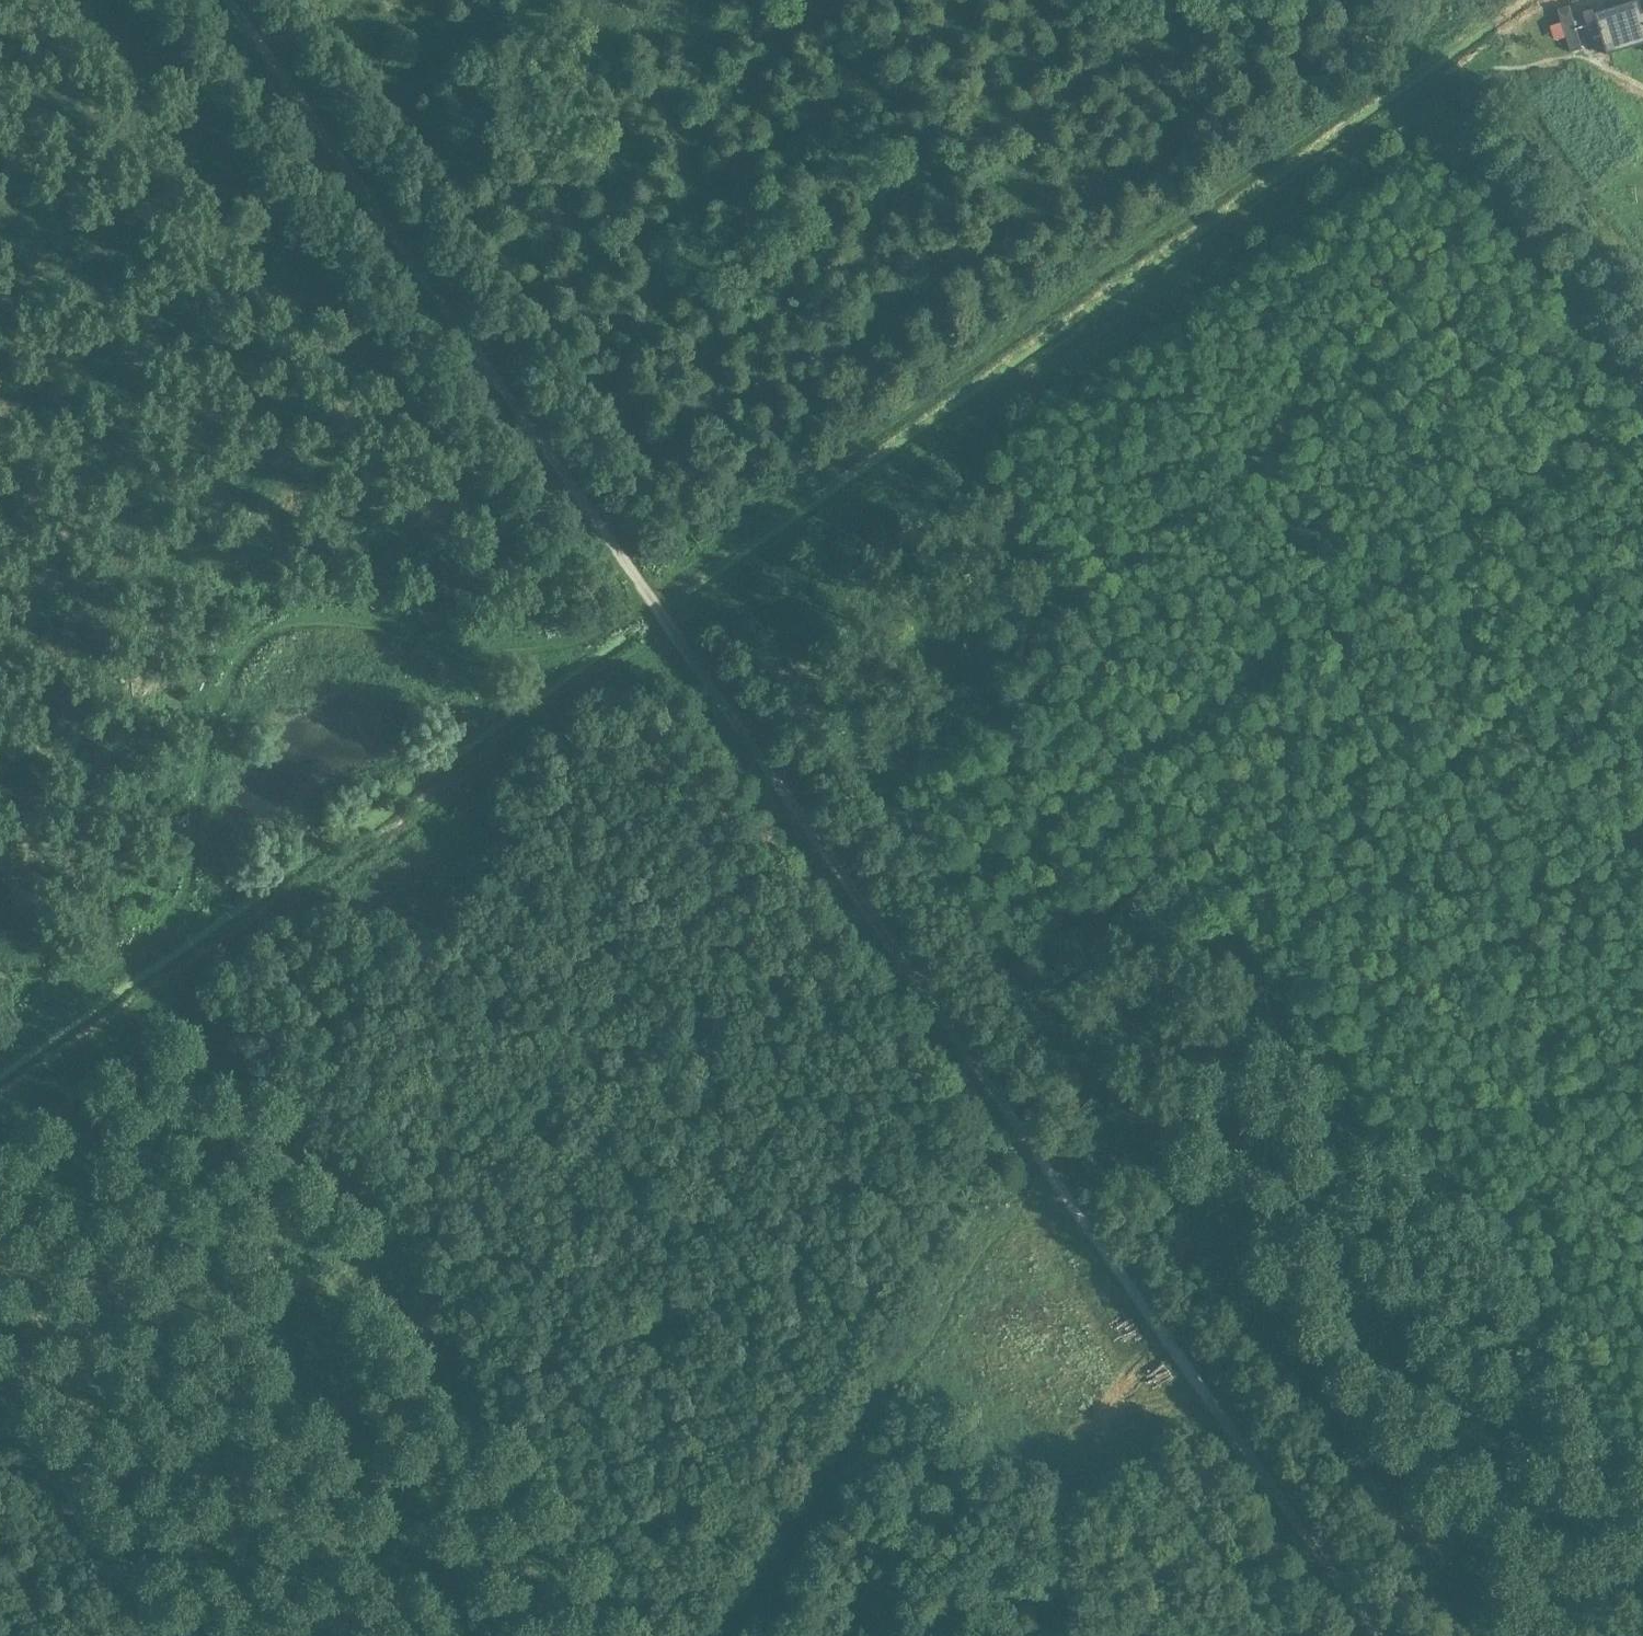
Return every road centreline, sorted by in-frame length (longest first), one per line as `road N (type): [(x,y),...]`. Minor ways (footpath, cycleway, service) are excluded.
road 1 (track): [(229,0),(1382,1635)]

